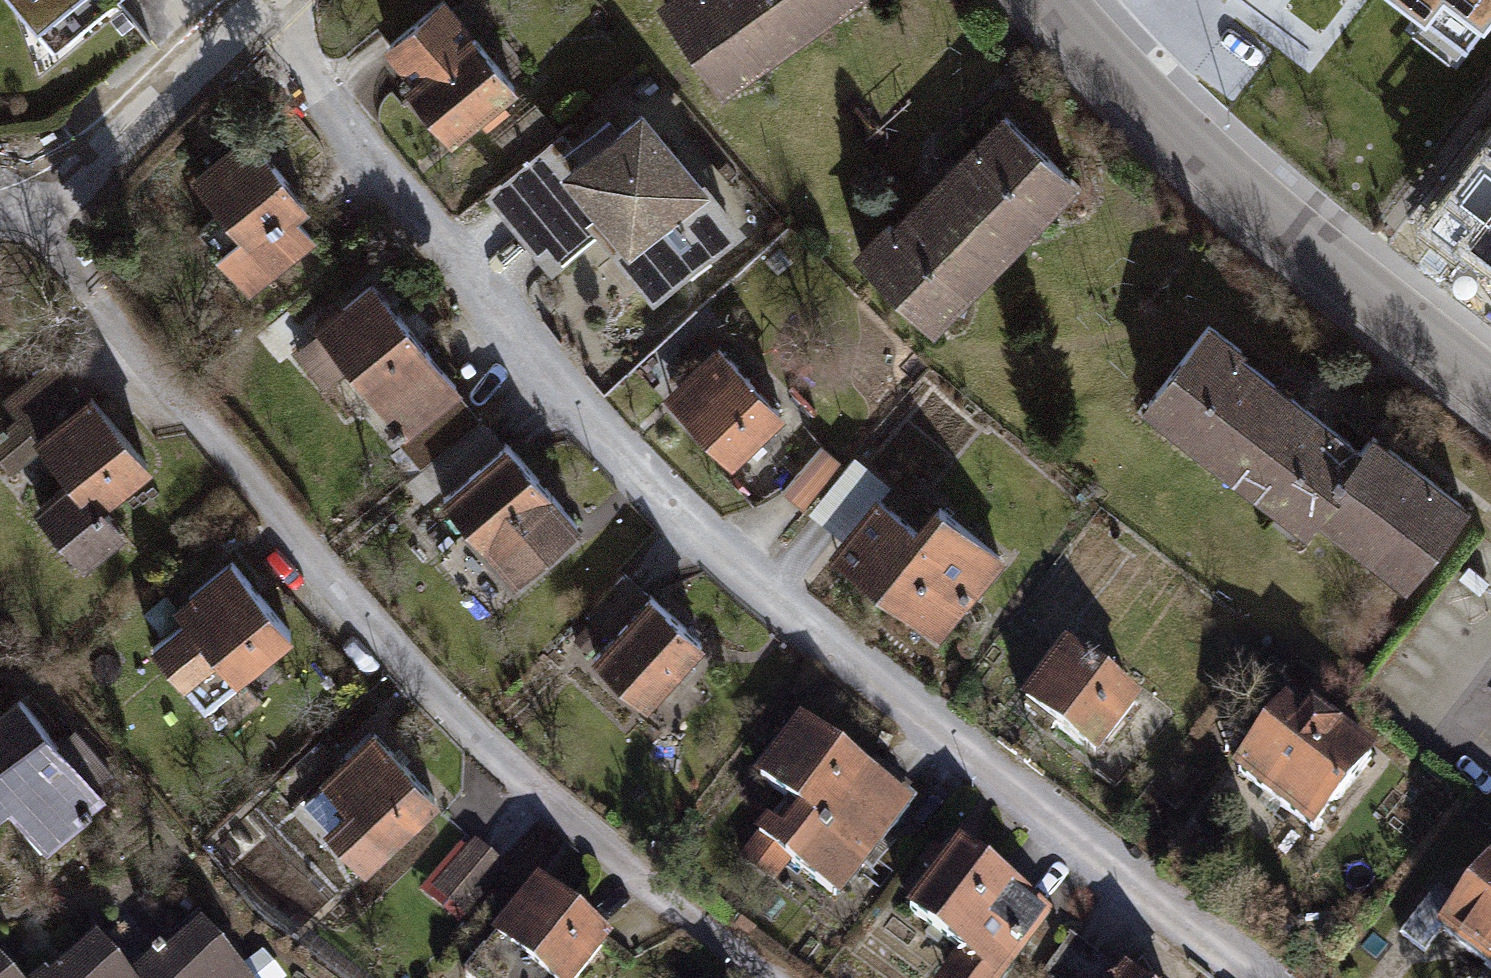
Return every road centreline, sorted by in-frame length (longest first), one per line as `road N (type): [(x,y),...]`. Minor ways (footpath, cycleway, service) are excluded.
road 1 (residential): [(1251,977),(664,493),(253,13)]
road 2 (residential): [(39,209),(331,581),(489,745),(773,977)]
road 3 (secondary): [(1490,388),(1270,215),(1063,0)]
road 4 (residential): [(253,13),(39,209)]

